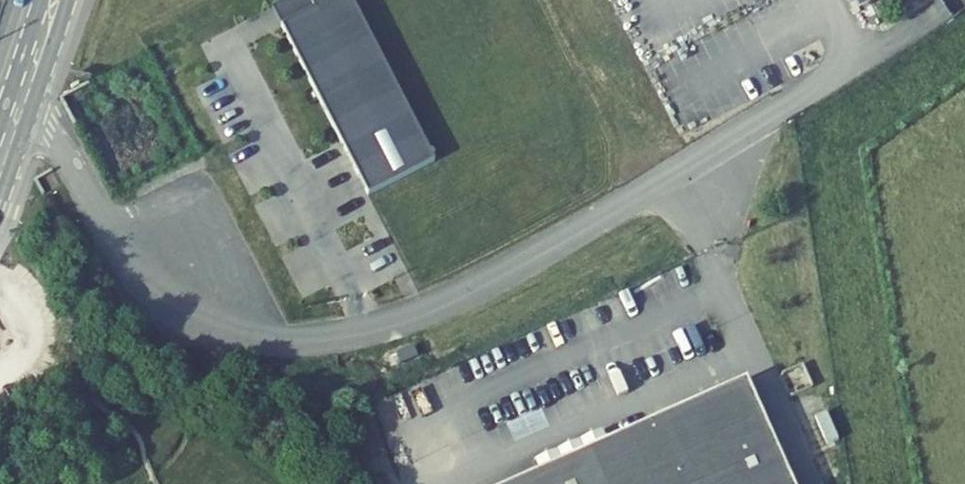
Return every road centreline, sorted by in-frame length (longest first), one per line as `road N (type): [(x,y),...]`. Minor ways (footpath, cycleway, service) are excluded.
road 1 (unclassified): [(23,89),(131,291),(172,332),(268,348),(382,328),(484,282),(944,10)]

